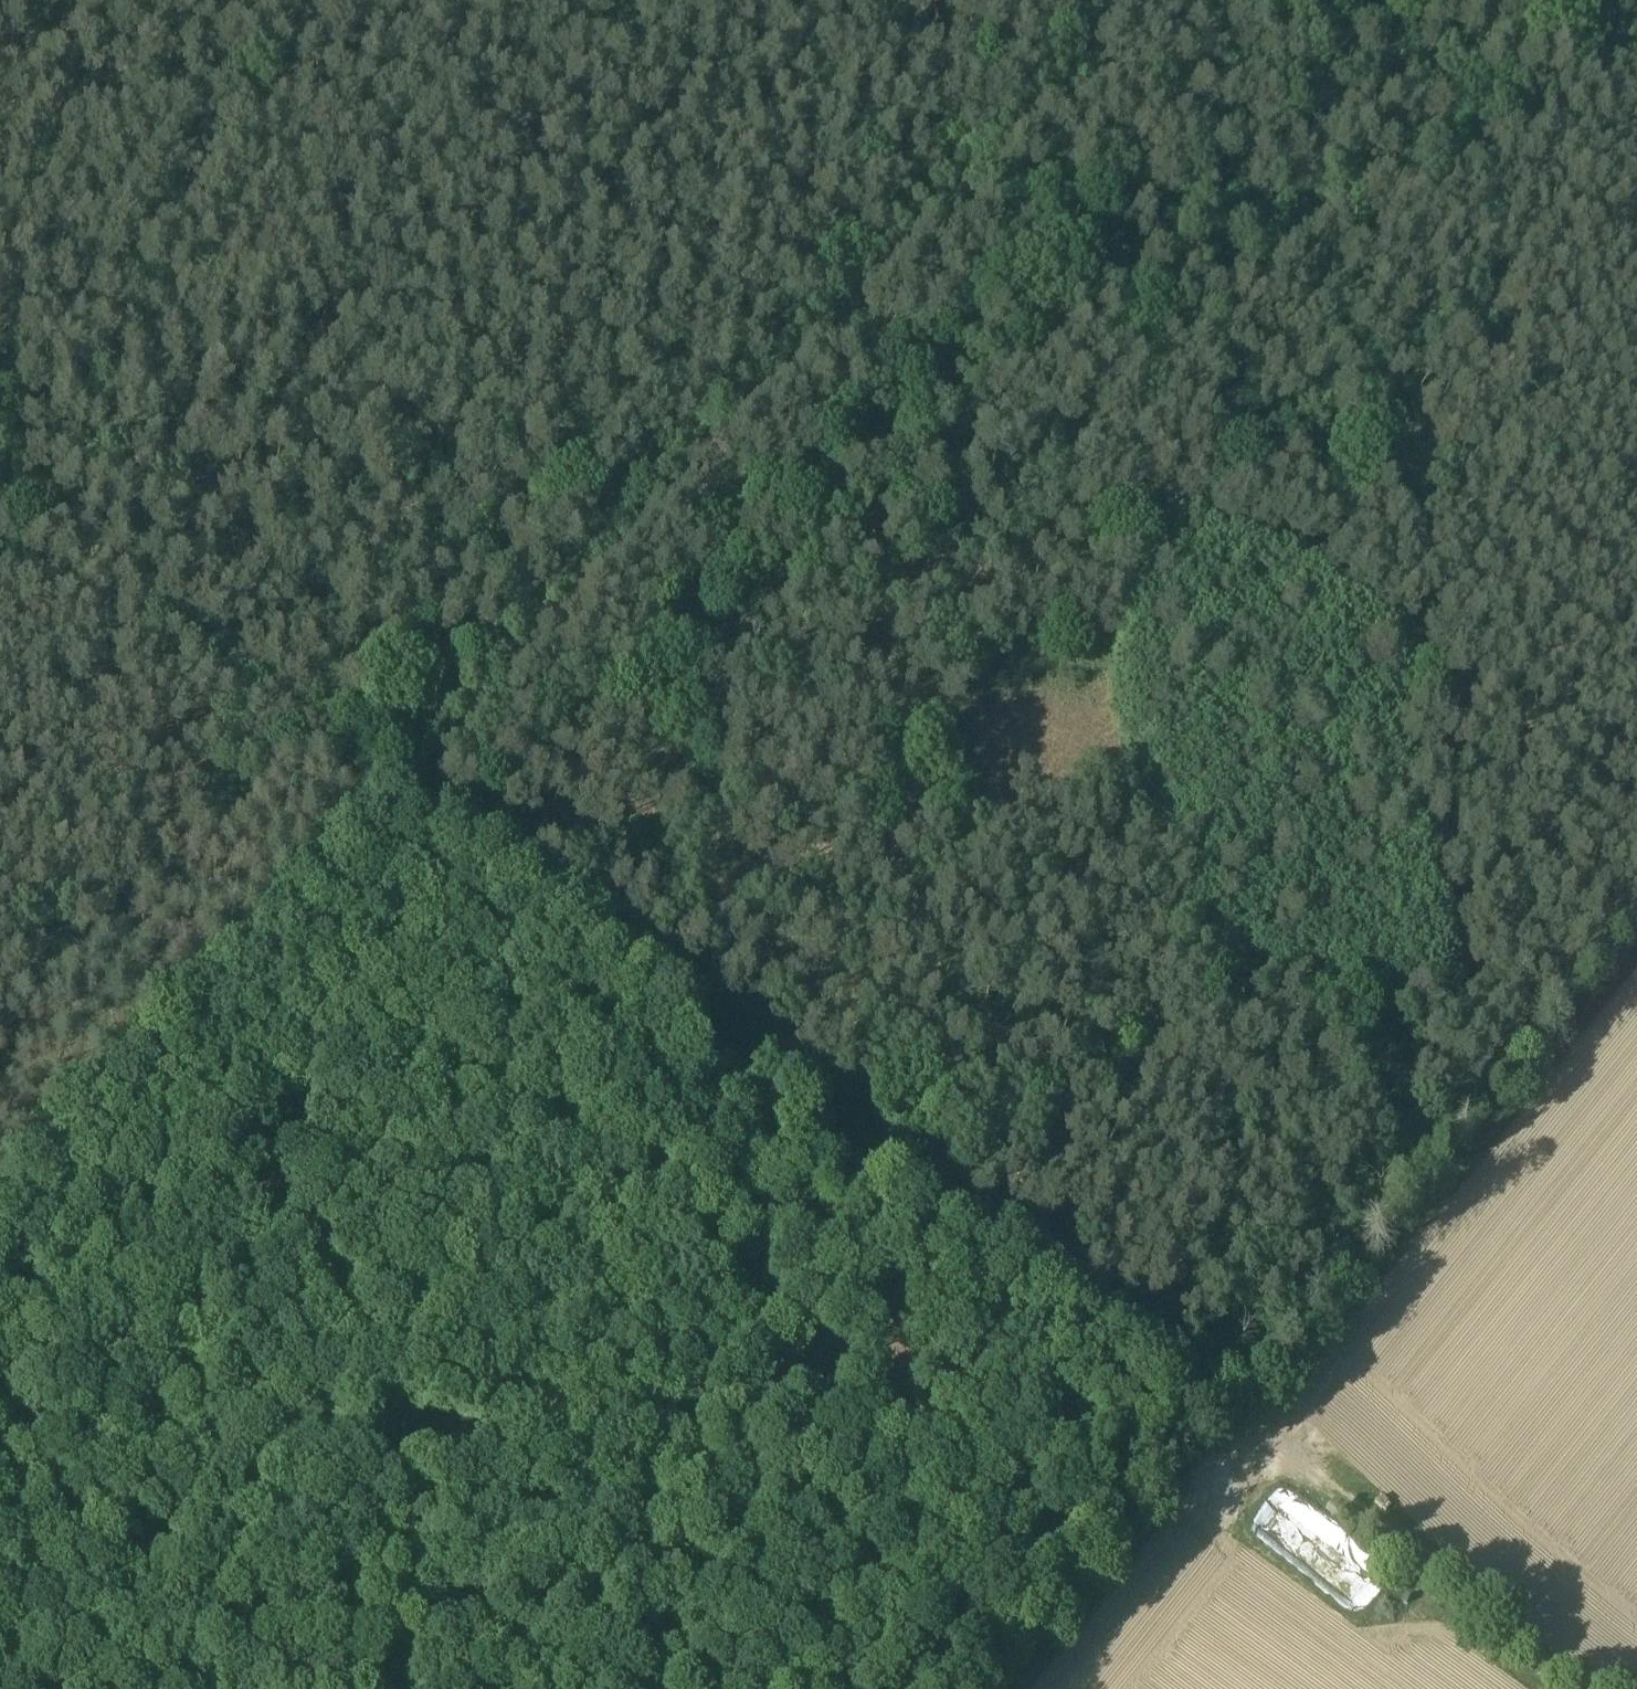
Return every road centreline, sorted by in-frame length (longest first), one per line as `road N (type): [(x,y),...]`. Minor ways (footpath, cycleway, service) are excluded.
road 1 (track): [(382,794),(1248,1441)]
road 2 (track): [(1244,1438),(1636,954)]
road 3 (track): [(0,1203),(382,794)]
road 4 (track): [(375,789),(0,498)]
road 5 (track): [(1248,1441),(1601,1688)]
road 6 (track): [(1248,1441),(1036,1688)]

